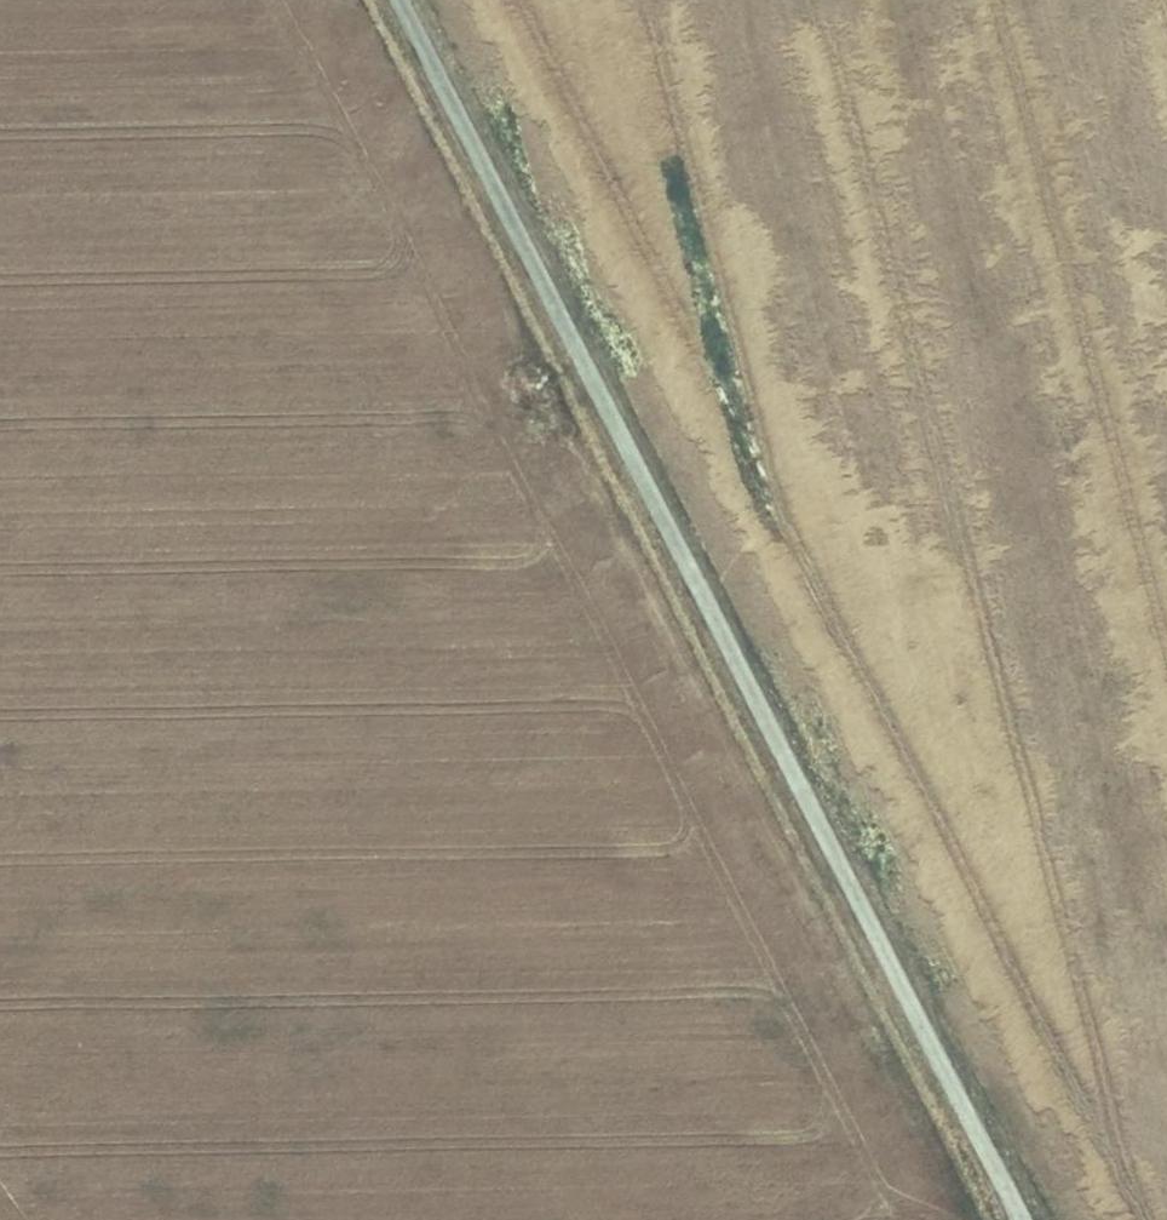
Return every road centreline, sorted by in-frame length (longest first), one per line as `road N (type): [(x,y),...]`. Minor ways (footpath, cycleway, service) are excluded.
road 1 (unclassified): [(1021,1219),(397,0)]

